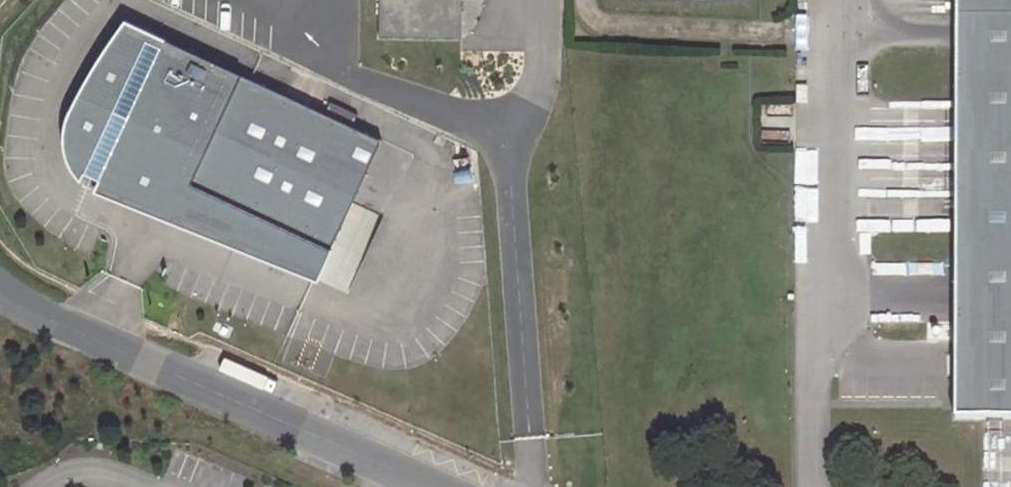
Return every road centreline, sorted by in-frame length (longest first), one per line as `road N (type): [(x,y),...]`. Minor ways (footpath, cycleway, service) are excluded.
road 1 (residential): [(431,486),(0,291)]
road 2 (track): [(585,0),(601,24),(824,34)]

